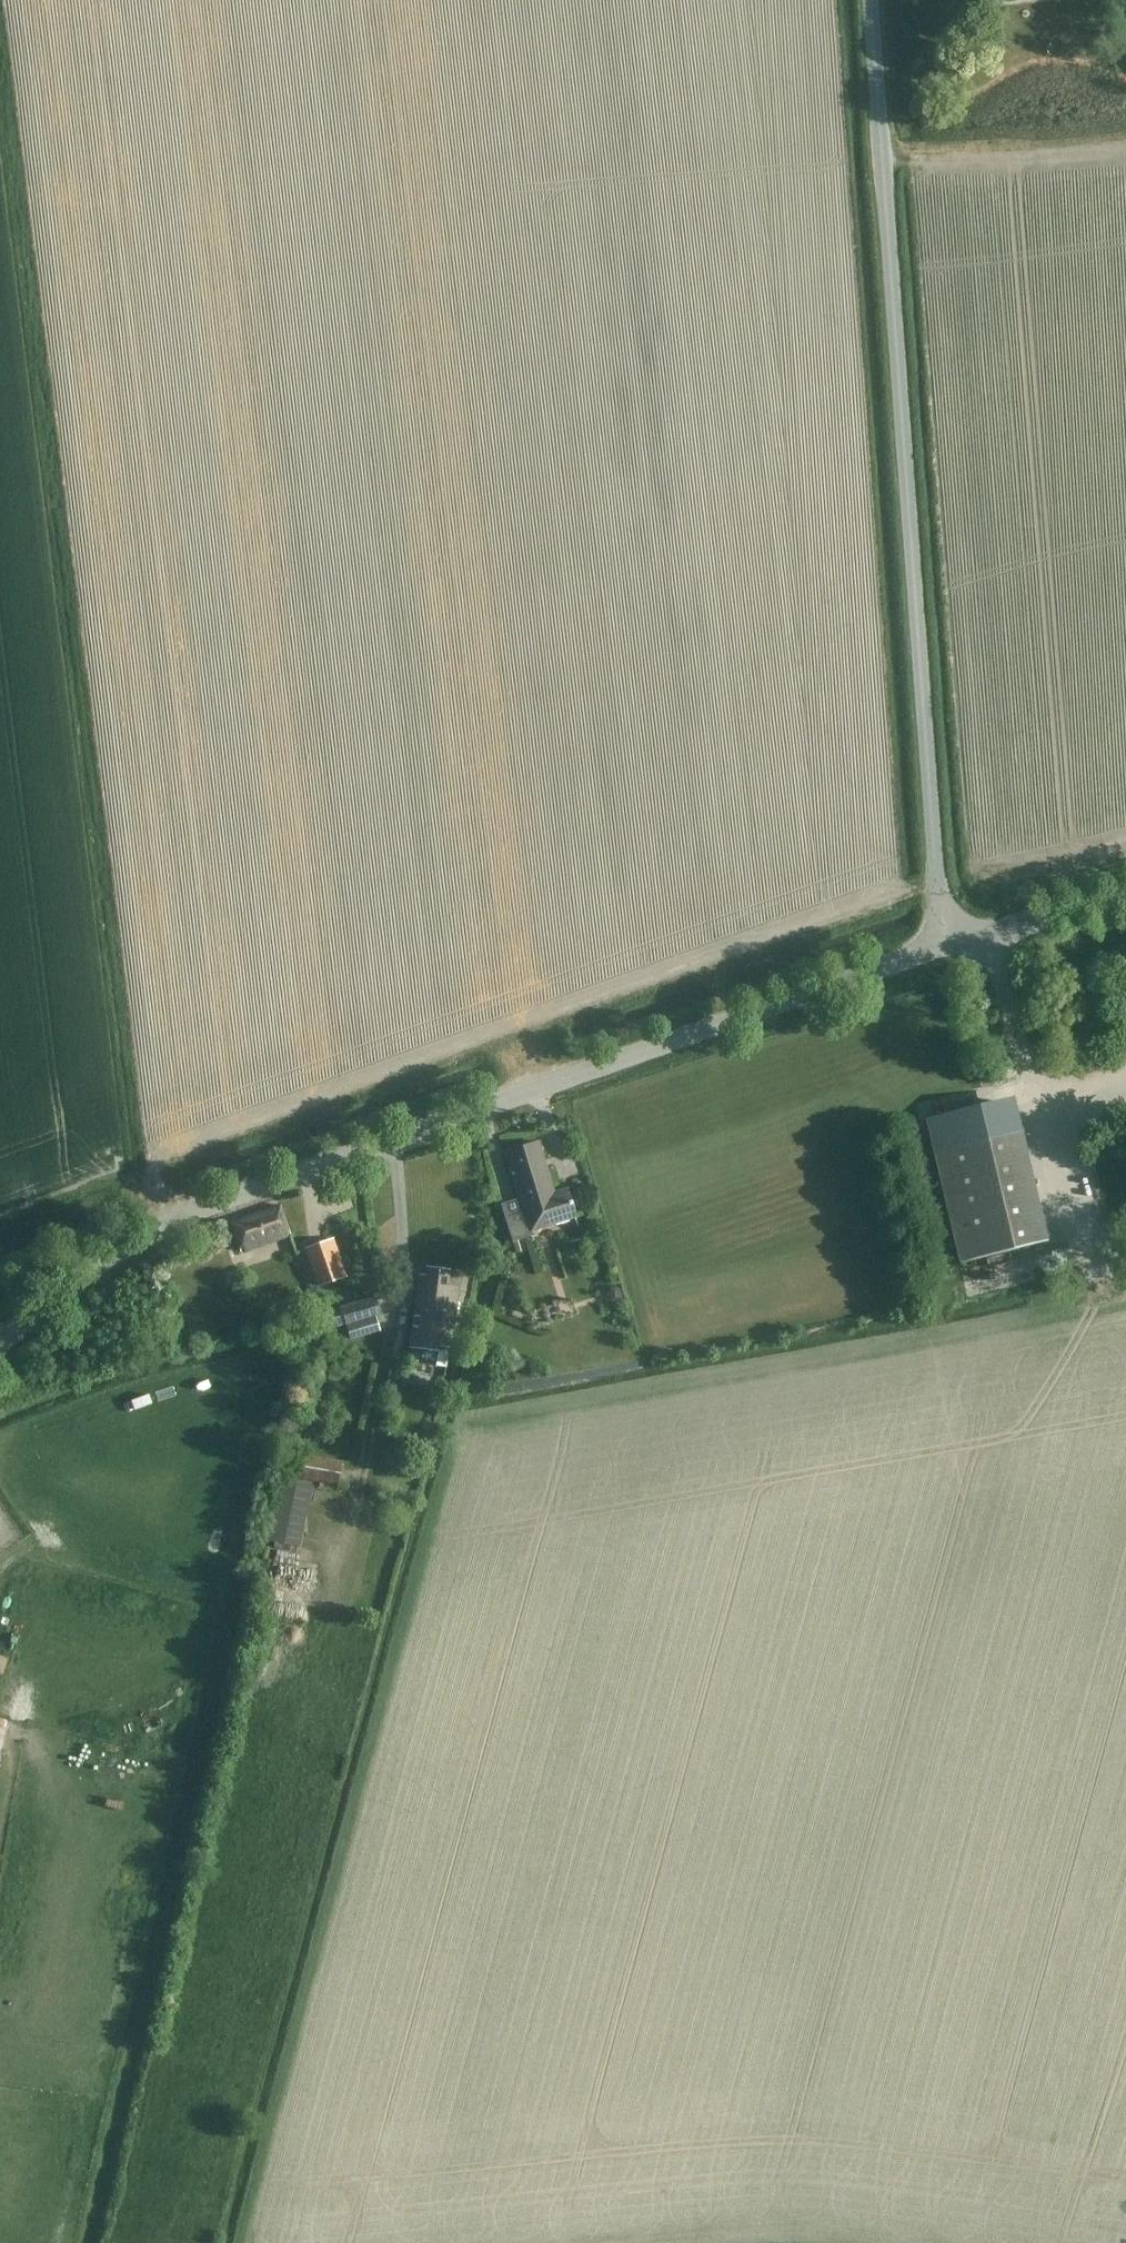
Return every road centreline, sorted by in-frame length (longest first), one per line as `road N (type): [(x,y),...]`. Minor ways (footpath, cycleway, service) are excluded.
road 1 (tertiary): [(0,1353),(131,1250),(187,1219),(945,944)]
road 2 (unclassified): [(945,944),(871,0)]
road 3 (tertiary): [(945,944),(1125,896)]

